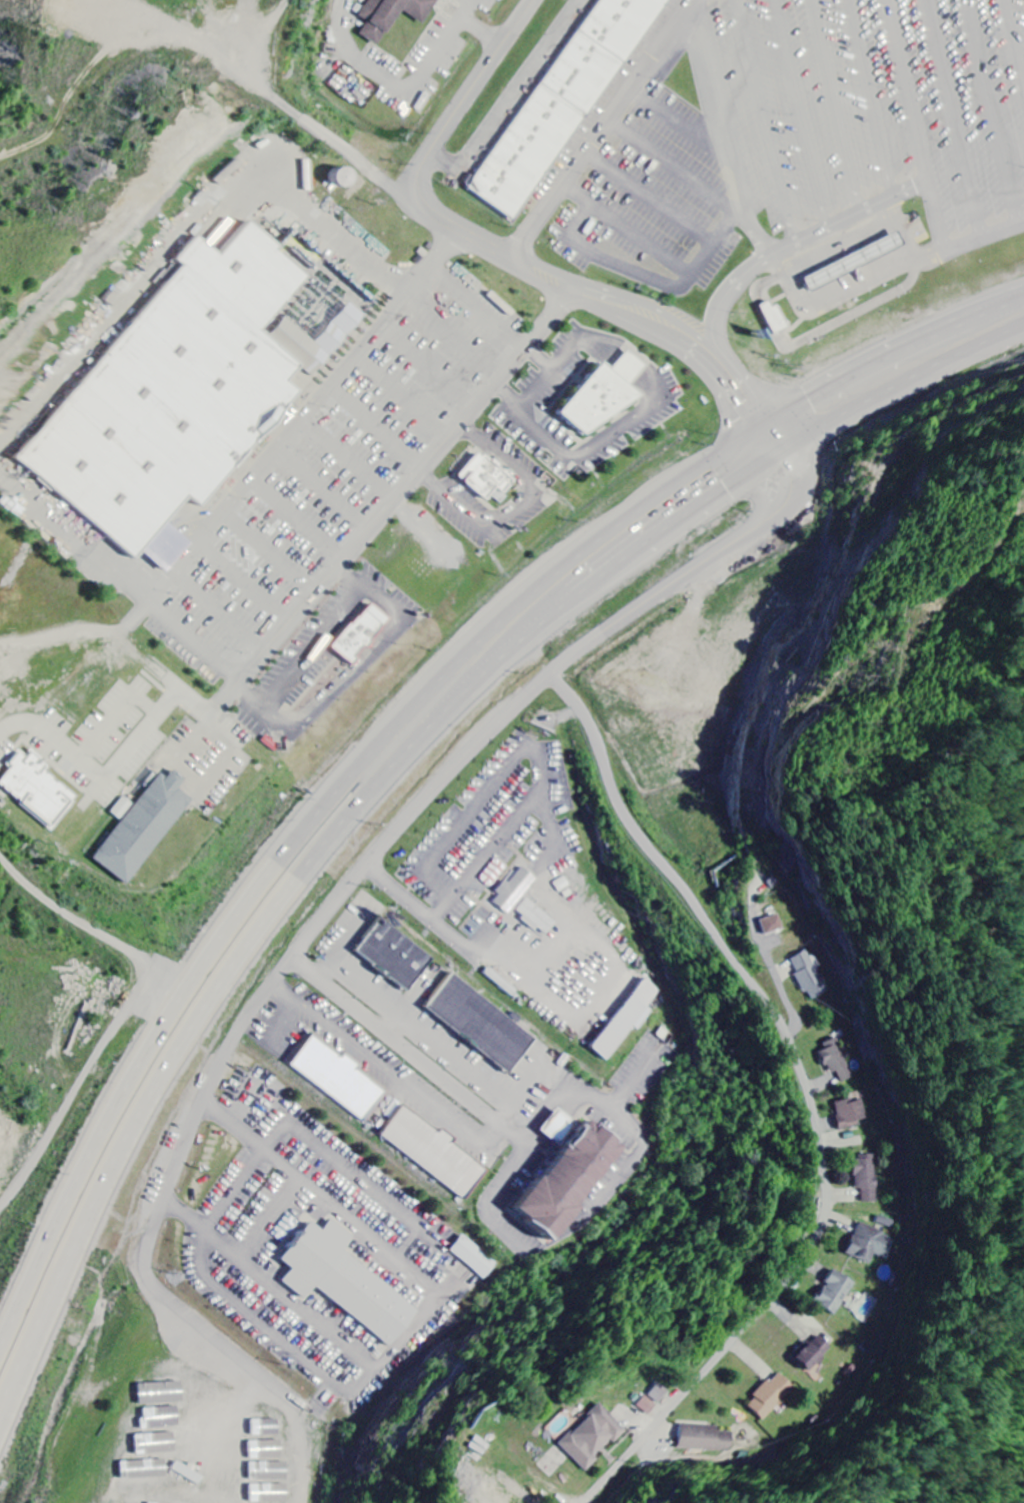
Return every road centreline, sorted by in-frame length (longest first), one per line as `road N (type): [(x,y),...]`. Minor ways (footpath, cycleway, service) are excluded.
road 1 (trunk): [(0,1419),(155,1095),(270,920),(404,759),(527,640),(680,519),(904,383),(1023,328)]
road 2 (trunk): [(1023,295),(879,360),(693,471),(540,587),(402,716),(266,872),(193,974),(93,1141),(0,1340)]
road 3 (residential): [(159,1204),(244,1018),(300,941),(410,813),(554,672),(782,507),(784,475),(775,458)]
road 4 (residential): [(554,672),(593,730),(620,816),(779,1022),(810,1103),(826,1202),(819,1234),(789,1280),(591,1502)]
road 5 (residential): [(760,429),(733,377),(707,350),(539,279),(459,235),(416,199),(417,173),(534,0)]
road 6 (residential): [(216,709),(570,294)]

